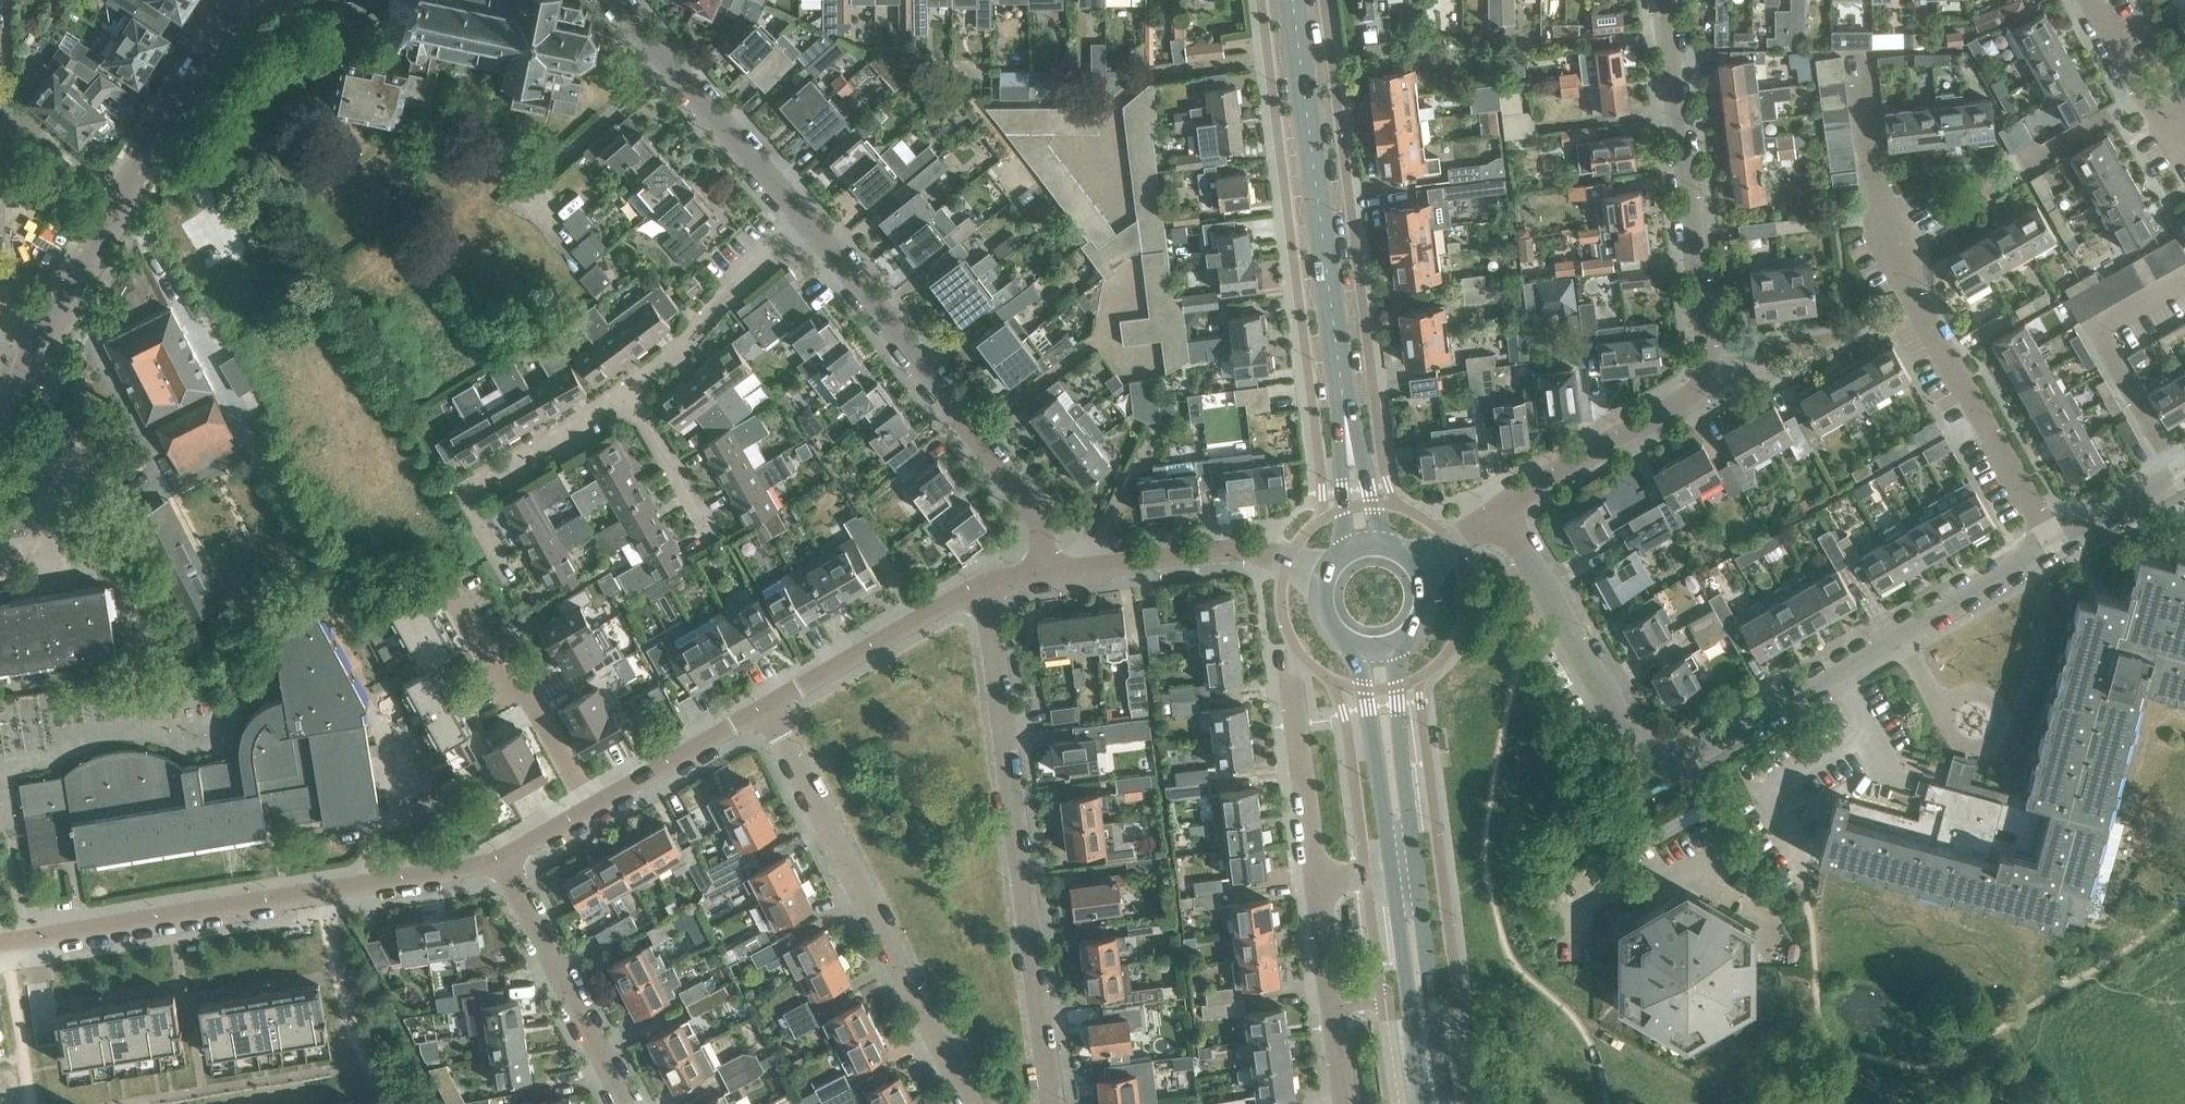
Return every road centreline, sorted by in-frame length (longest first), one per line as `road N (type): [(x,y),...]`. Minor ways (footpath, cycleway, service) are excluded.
road 1 (residential): [(1499,509),(1700,387),(1708,356),(1664,0)]
road 2 (residential): [(2069,542),(1920,305),(1875,163),(1863,58)]
road 3 (residential): [(1051,1103),(984,586)]
road 4 (residential): [(0,944),(509,865)]
road 5 (residential): [(1647,769),(2069,542)]
road 6 (residential): [(973,1103),(764,714)]
road 7 (residential): [(1048,570),(1030,510),(805,219)]
road 8 (residential): [(32,350),(261,0)]
road 9 (secondary): [(1341,383),(1294,0)]
road 10 (residential): [(526,595),(463,493),(631,391)]
road 11 (residential): [(1647,769),(1499,509)]
road 12 (residential): [(805,219),(615,0)]
road 13 (residential): [(444,578),(497,674),(526,682),(598,812)]
road 14 (residential): [(1048,570),(1242,546),(1323,574)]
road 15 (residential): [(631,1103),(509,865)]
road 16 (residential): [(764,714),(984,586)]
road 17 (residential): [(631,391),(685,347),(805,219)]
road 18 (secondary): [(1448,1103),(1416,865)]
road 19 (secondary): [(1391,868),(1425,1103)]
road 20 (residential): [(1348,1103),(1317,881)]
road 21 (secondary): [(1362,647),(1391,868)]
road 22 (secondary): [(1416,865),(1395,644)]
road 23 (residential): [(1317,881),(1284,665)]
road 24 (residential): [(598,812),(764,714)]
road 25 (residential): [(2184,147),(2177,152),(2089,0)]
road 26 (secondary): [(1341,383),(1342,550)]
road 27 (residential): [(713,532),(631,391)]
road 28 (secondary): [(1378,541),(1341,383)]
road 29 (residential): [(2069,542),(2184,476)]

